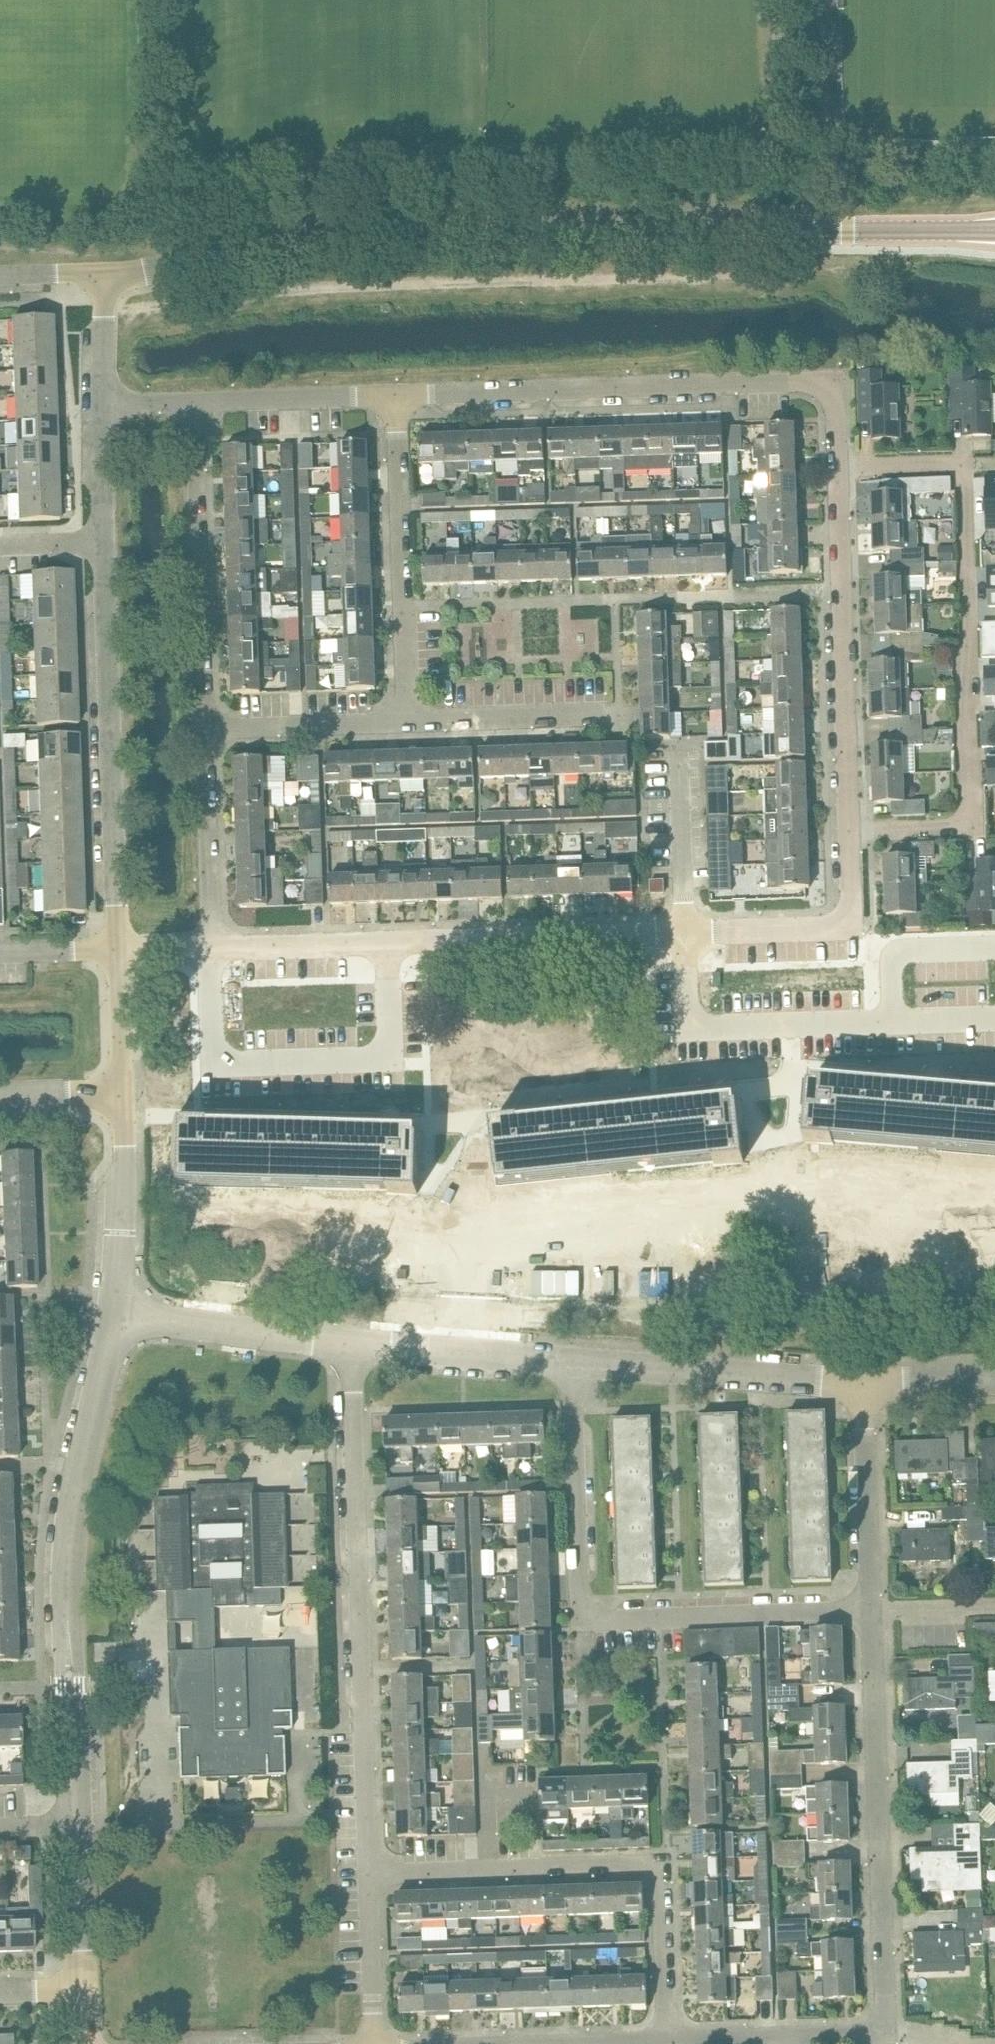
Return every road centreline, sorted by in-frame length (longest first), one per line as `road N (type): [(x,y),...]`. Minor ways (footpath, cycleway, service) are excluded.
road 1 (residential): [(104,271),(371,231),(994,229)]
road 2 (residential): [(849,830),(949,827),(972,808),(962,474),(946,463),(838,466)]
road 3 (residential): [(870,1609),(607,1619),(588,1610),(579,1586),(570,1361)]
road 4 (residential): [(369,1875),(352,1343)]
road 5 (residential): [(74,1824),(70,1537),(115,1313)]
road 6 (residential): [(396,394),(798,379),(827,387),(838,466)]
road 7 (residential): [(886,2033),(870,1609)]
road 8 (residential): [(118,949),(104,541)]
road 9 (residential): [(994,1016),(688,1029),(685,930)]
road 10 (residential): [(387,940),(390,1031),(369,1061),(226,1063),(216,1052),(212,946)]
road 11 (residential): [(849,830),(838,466)]
road 12 (residential): [(205,726),(193,400)]
road 13 (residential): [(406,718),(396,394)]
road 14 (residential): [(387,940),(685,930)]
road 15 (residential): [(863,1384),(570,1361)]
road 16 (residential): [(369,1875),(649,1868)]
road 17 (residential): [(685,930),(825,926),(844,912),(851,892),(849,830)]
road 18 (residential): [(352,1343),(115,1313)]
road 19 (residential): [(870,1609),(863,1384)]
road 20 (residential): [(212,946),(205,726)]
road 21 (residential): [(115,1313),(122,1094)]
road 22 (residential): [(570,1361),(352,1343)]
road 23 (residential): [(669,2040),(886,2033)]
road 24 (residential): [(193,400),(396,394)]
road 25 (residential): [(205,726),(406,718)]
road 26 (residential): [(406,718),(605,714)]
road 27 (residential): [(669,2040),(662,1884),(649,1868)]
road 28 (residential): [(212,946),(387,940)]
road 29 (residential): [(375,2043),(369,1875)]
road 30 (residential): [(81,1989),(74,1824)]
road 31 (residential): [(122,1094),(118,949)]
road 32 (residential): [(104,541),(103,404)]
road 33 (residential): [(103,404),(104,271)]
road 34 (residential): [(994,1379),(863,1384)]
road 35 (residential): [(870,1609),(994,1607)]
road 36 (residential): [(0,1098),(122,1094)]

